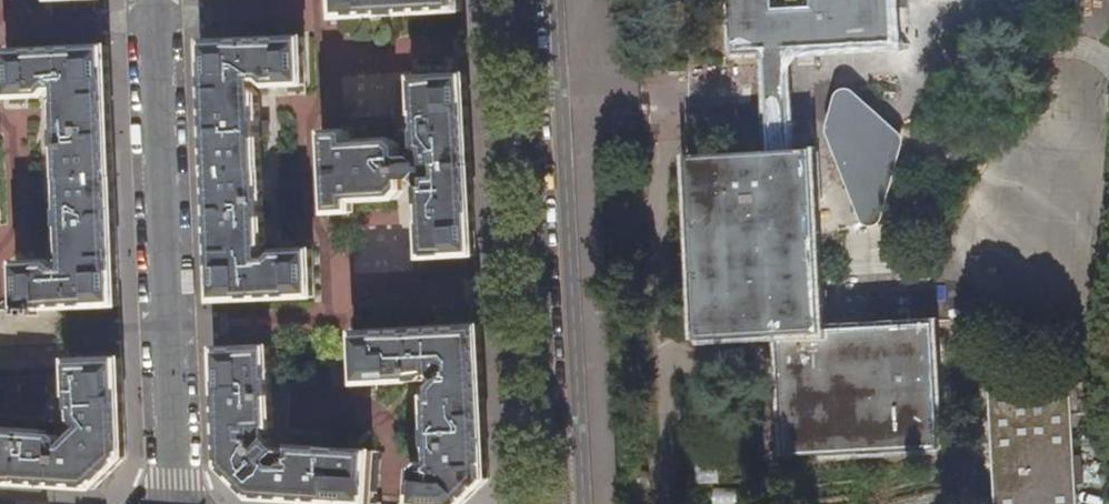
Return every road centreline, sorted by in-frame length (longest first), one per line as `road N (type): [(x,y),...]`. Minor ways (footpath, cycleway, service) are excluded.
road 1 (residential): [(551,503),(522,0)]
road 2 (residential): [(177,503),(156,0)]

